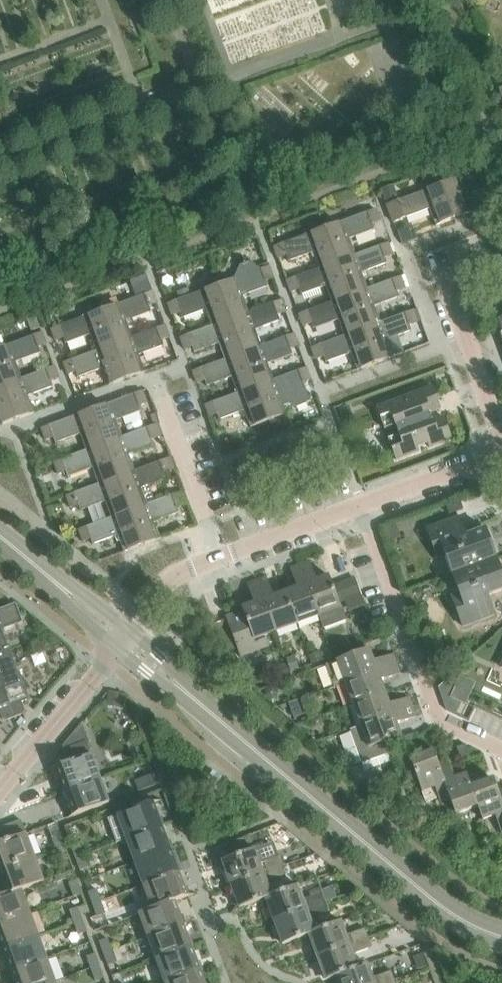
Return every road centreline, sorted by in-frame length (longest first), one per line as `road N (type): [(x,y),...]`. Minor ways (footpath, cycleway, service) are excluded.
road 1 (tertiary): [(186,693),(443,911),(501,939)]
road 2 (residential): [(501,750),(439,722),(362,507)]
road 3 (residential): [(501,440),(444,277),(501,256)]
road 4 (residential): [(0,792),(118,650)]
road 5 (residential): [(219,558),(162,392)]
road 6 (residential): [(219,558),(362,507)]
road 7 (residential): [(362,507),(501,454)]

